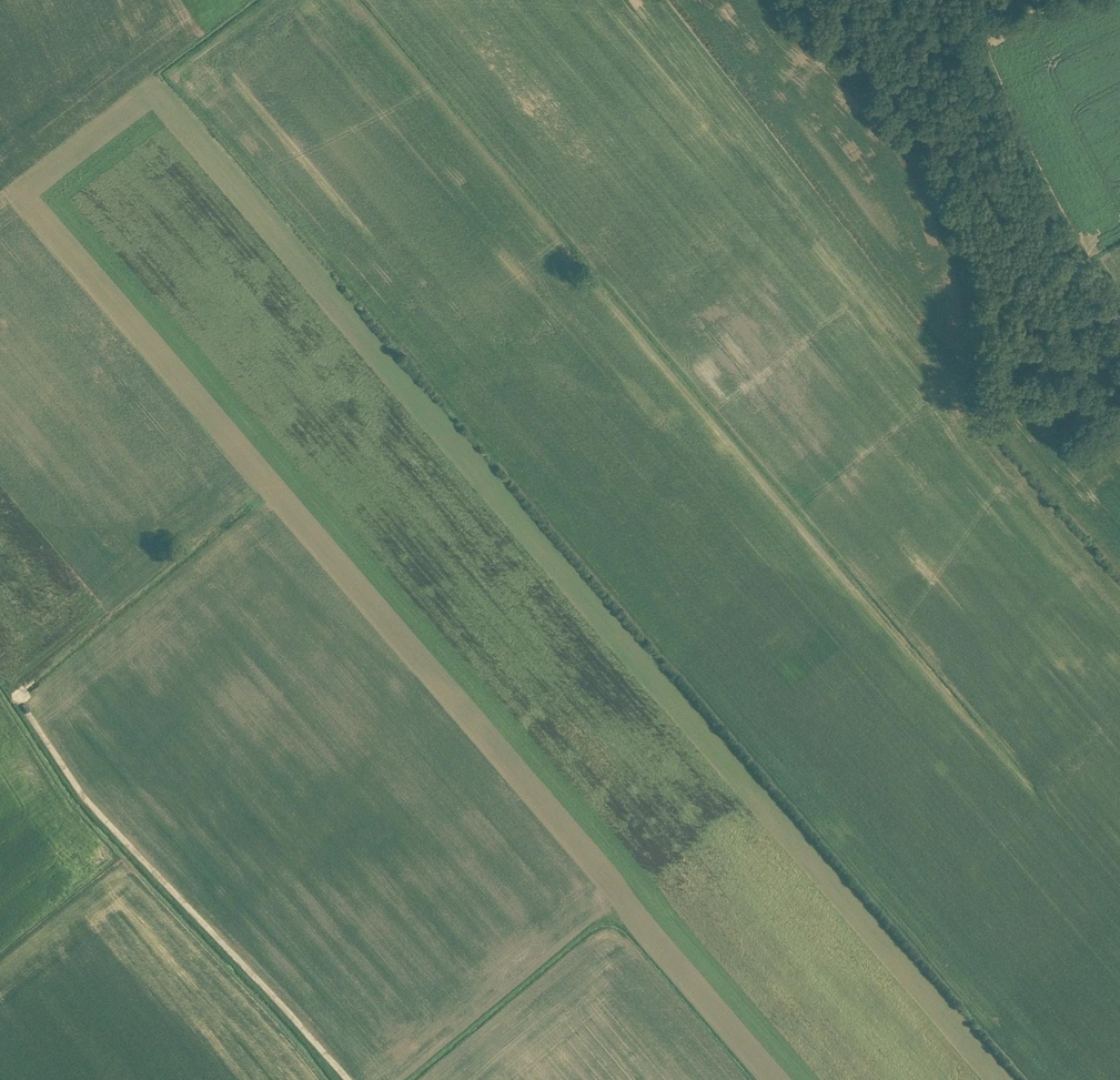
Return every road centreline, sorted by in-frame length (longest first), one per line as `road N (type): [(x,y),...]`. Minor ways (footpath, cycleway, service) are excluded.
road 1 (track): [(13,691),(83,800),(346,1079)]
road 2 (track): [(1119,323),(1027,235),(811,0)]
road 3 (track): [(1100,300),(995,390)]

